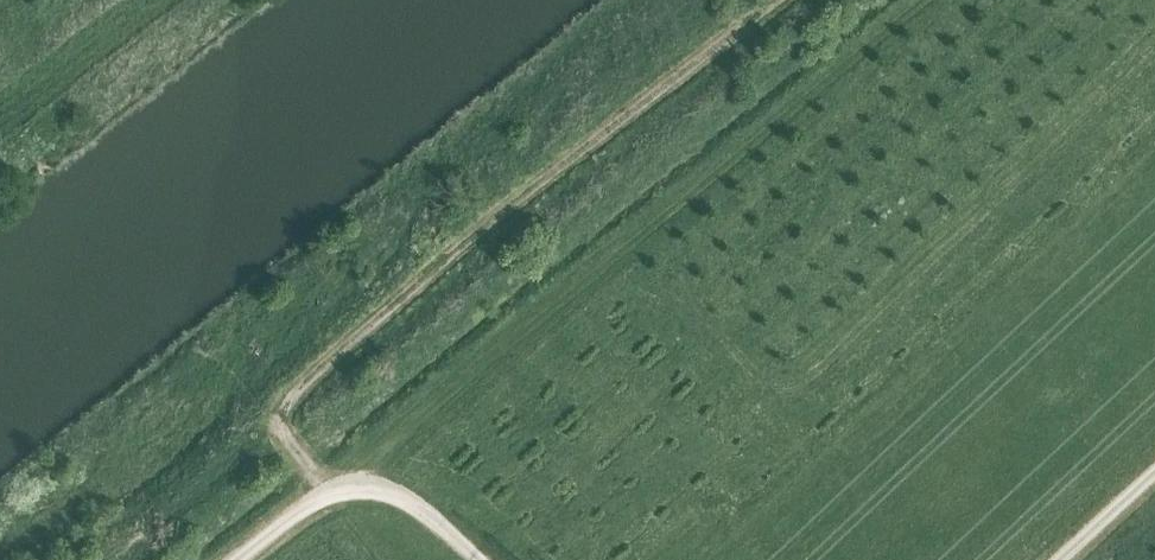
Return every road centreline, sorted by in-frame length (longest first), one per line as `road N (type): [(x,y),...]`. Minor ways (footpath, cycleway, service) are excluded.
road 1 (track): [(776,0),(436,266),(303,382),(290,397),(286,424),(334,490)]
road 2 (track): [(475,559),(398,494),(362,485),(318,496),(238,559)]
road 3 (track): [(1154,476),(1064,559)]

